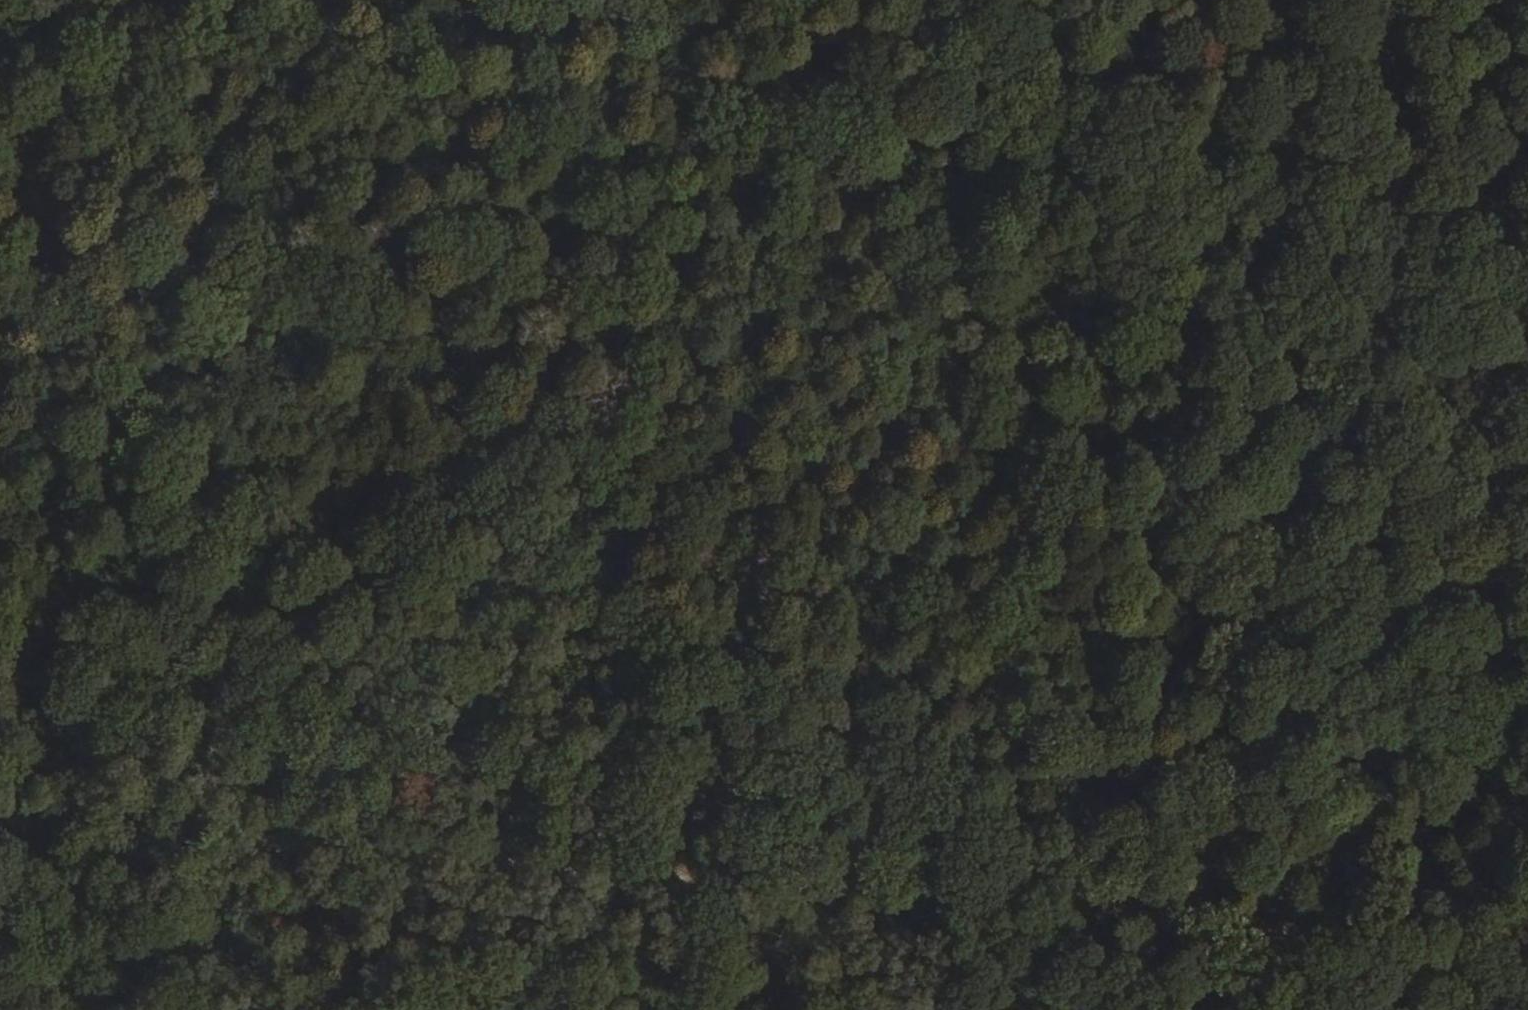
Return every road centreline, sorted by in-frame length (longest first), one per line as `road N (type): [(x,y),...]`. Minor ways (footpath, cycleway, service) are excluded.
road 1 (track): [(921,0),(178,816),(0,800)]
road 2 (track): [(178,816),(1307,931)]
road 3 (track): [(1233,1009),(1527,723)]

